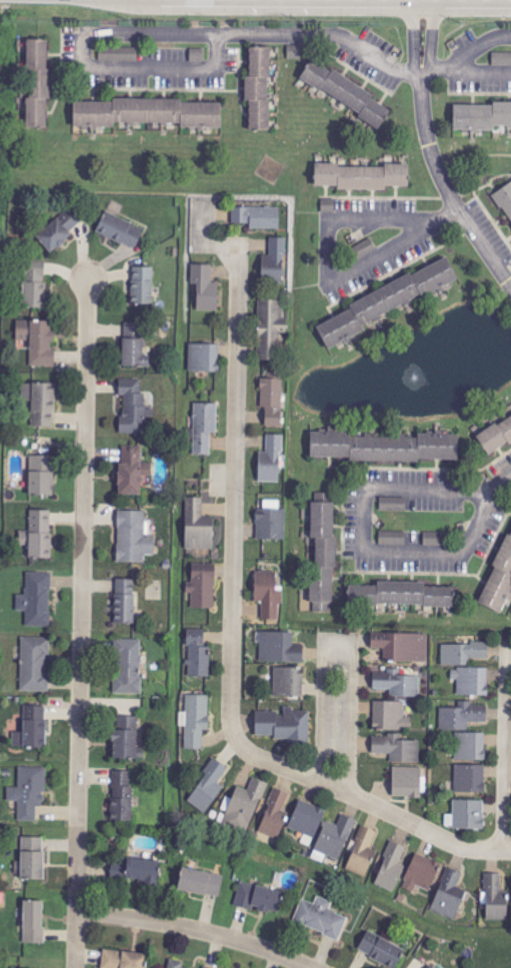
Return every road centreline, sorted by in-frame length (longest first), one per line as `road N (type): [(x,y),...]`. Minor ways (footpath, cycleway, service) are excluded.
road 1 (residential): [(76,967),(88,281)]
road 2 (residential): [(236,738),(239,261),(222,247),(203,247),(204,199)]
road 3 (residential): [(487,491),(495,489),(463,554),(366,552),(367,491),(487,491)]
road 4 (residential): [(218,68),(217,35),(86,34),(86,69),(218,68)]
road 5 (residential): [(510,37),(488,41),(446,69),(402,73),(337,37),(217,35)]
road 6 (residential): [(425,0),(430,148),(454,203),(510,287)]
road 7 (residential): [(510,851),(452,844),(249,754),(236,738)]
road 8 (residential): [(77,913),(220,937),(309,967)]
road 9 (residential): [(339,279),(329,273),(329,220),(440,221)]
road 10 (residential): [(330,787),(339,634)]

